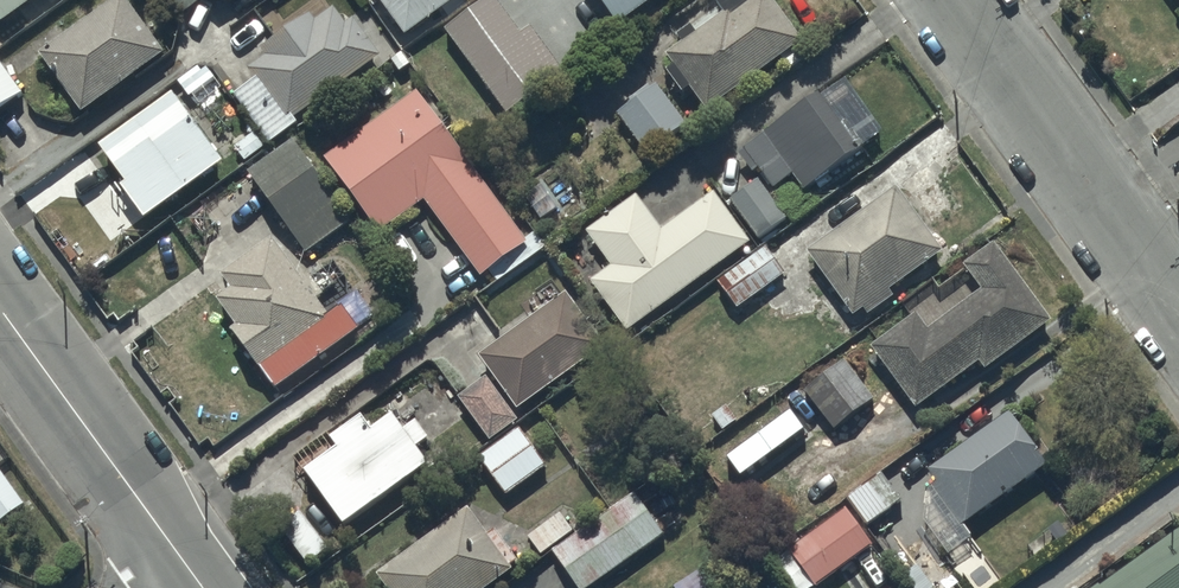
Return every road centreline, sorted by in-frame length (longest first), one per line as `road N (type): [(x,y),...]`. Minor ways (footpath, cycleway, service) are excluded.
road 1 (residential): [(956,0),(1178,307)]
road 2 (tertiary): [(0,307),(199,582)]

